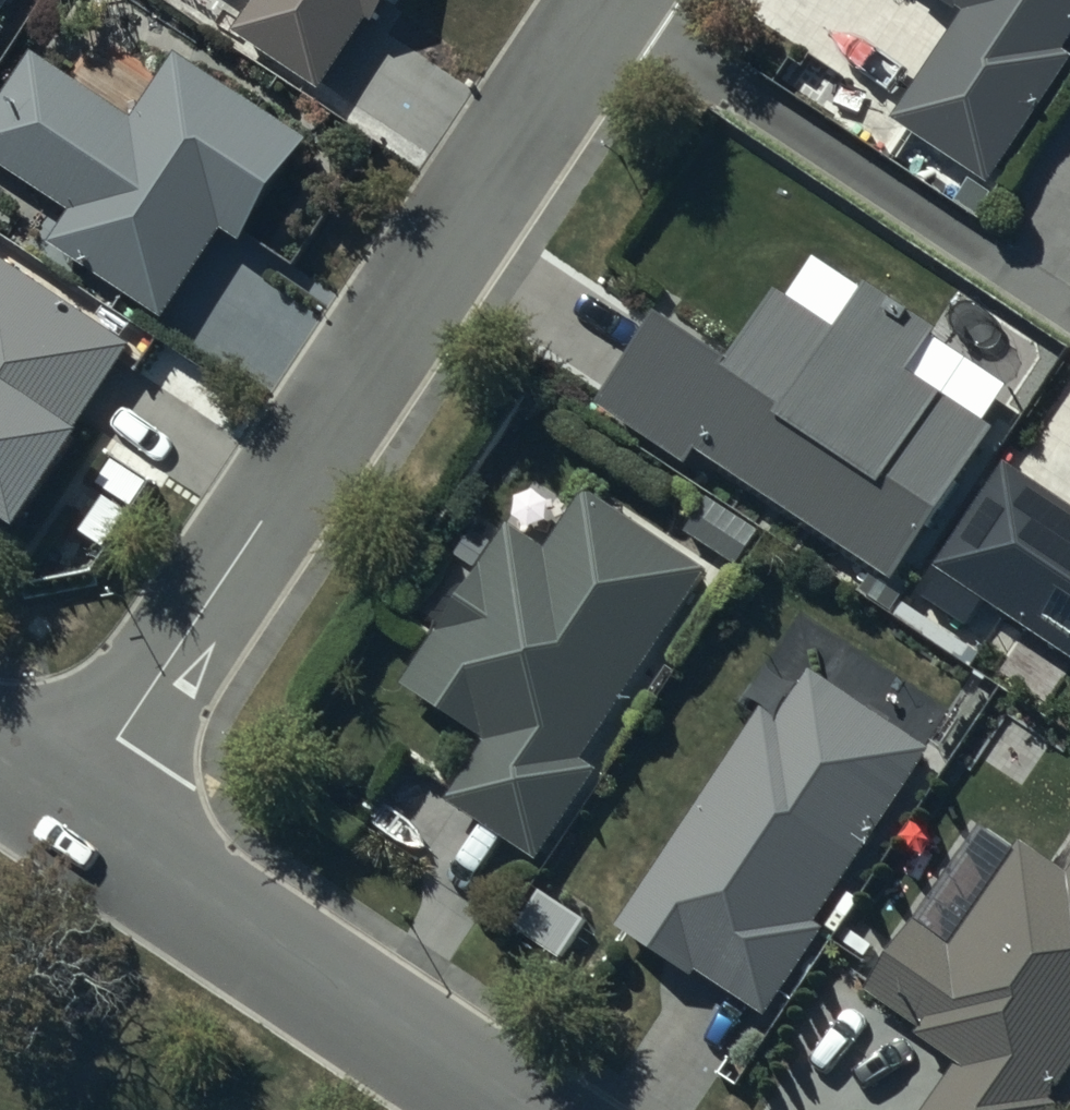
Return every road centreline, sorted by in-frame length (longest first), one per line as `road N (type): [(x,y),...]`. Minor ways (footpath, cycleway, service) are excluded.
road 1 (residential): [(609,6),(67,813)]
road 2 (residential): [(67,813),(536,1109)]
road 3 (residential): [(609,6),(1069,312)]

